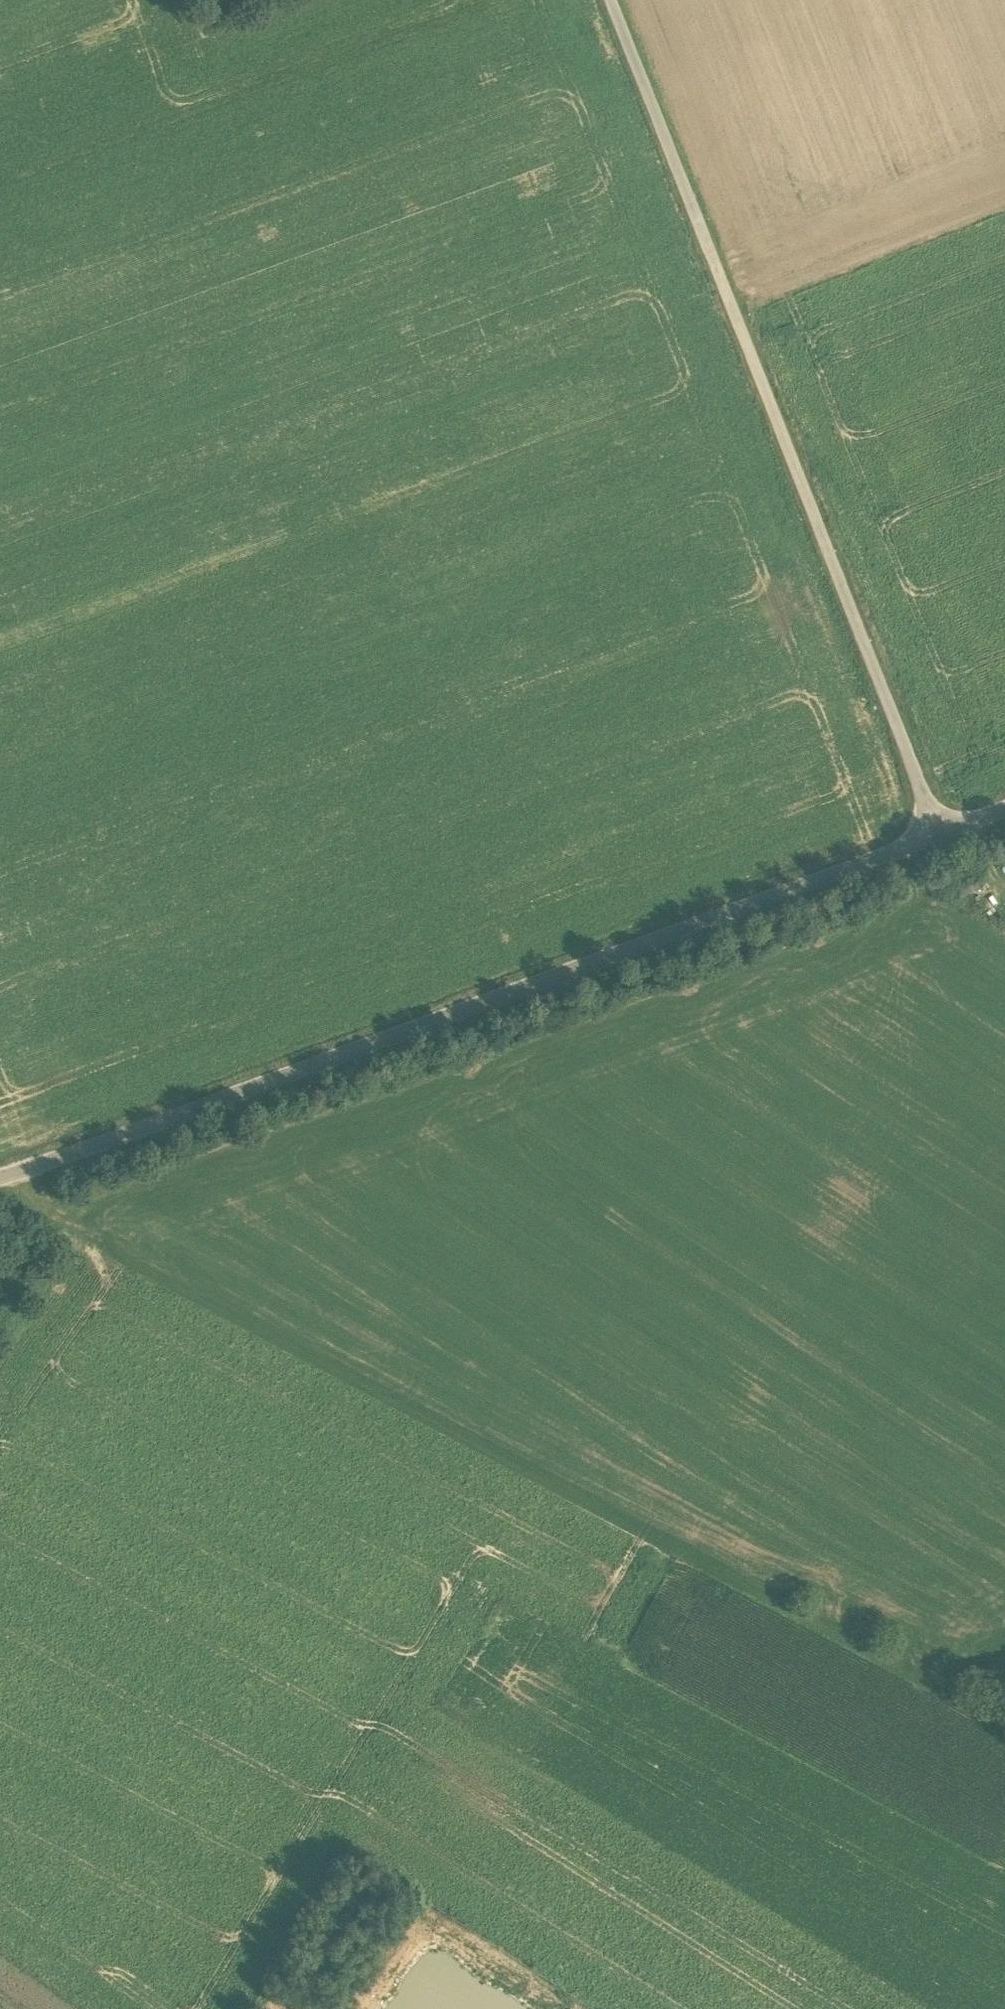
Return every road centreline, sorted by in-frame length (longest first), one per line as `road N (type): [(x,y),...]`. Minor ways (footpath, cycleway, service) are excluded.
road 1 (unclassified): [(0,1177),(1004,808)]
road 2 (track): [(611,0),(939,834)]

